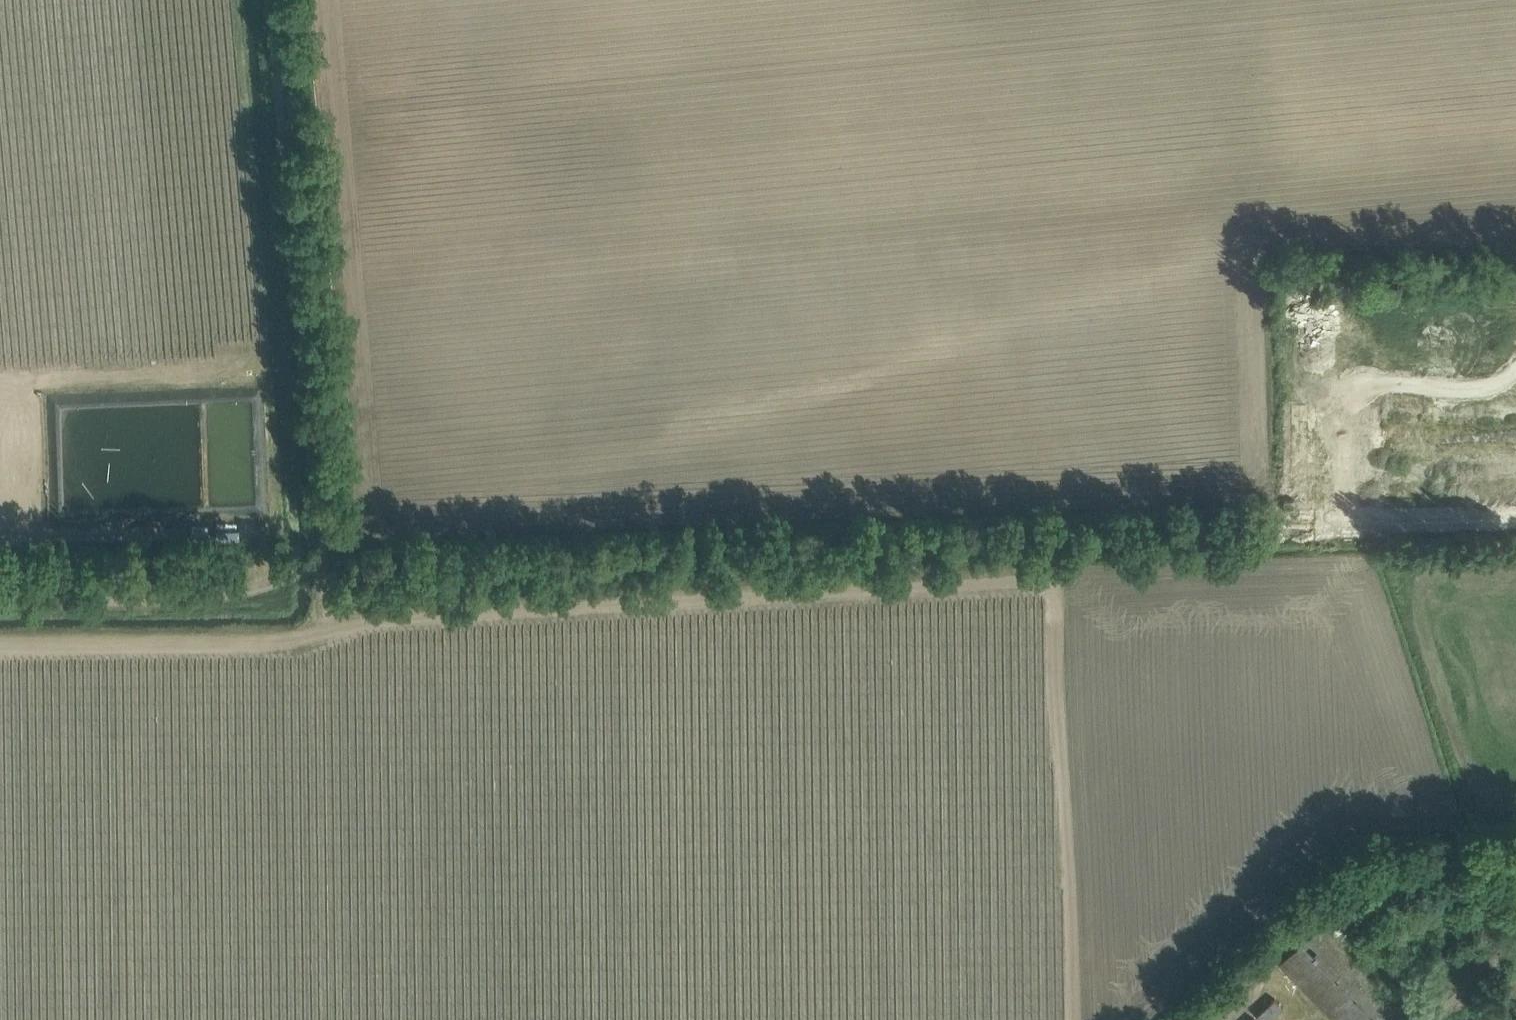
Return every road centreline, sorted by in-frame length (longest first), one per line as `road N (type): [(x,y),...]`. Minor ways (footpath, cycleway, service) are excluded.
road 1 (track): [(0,566),(346,562),(291,0)]

